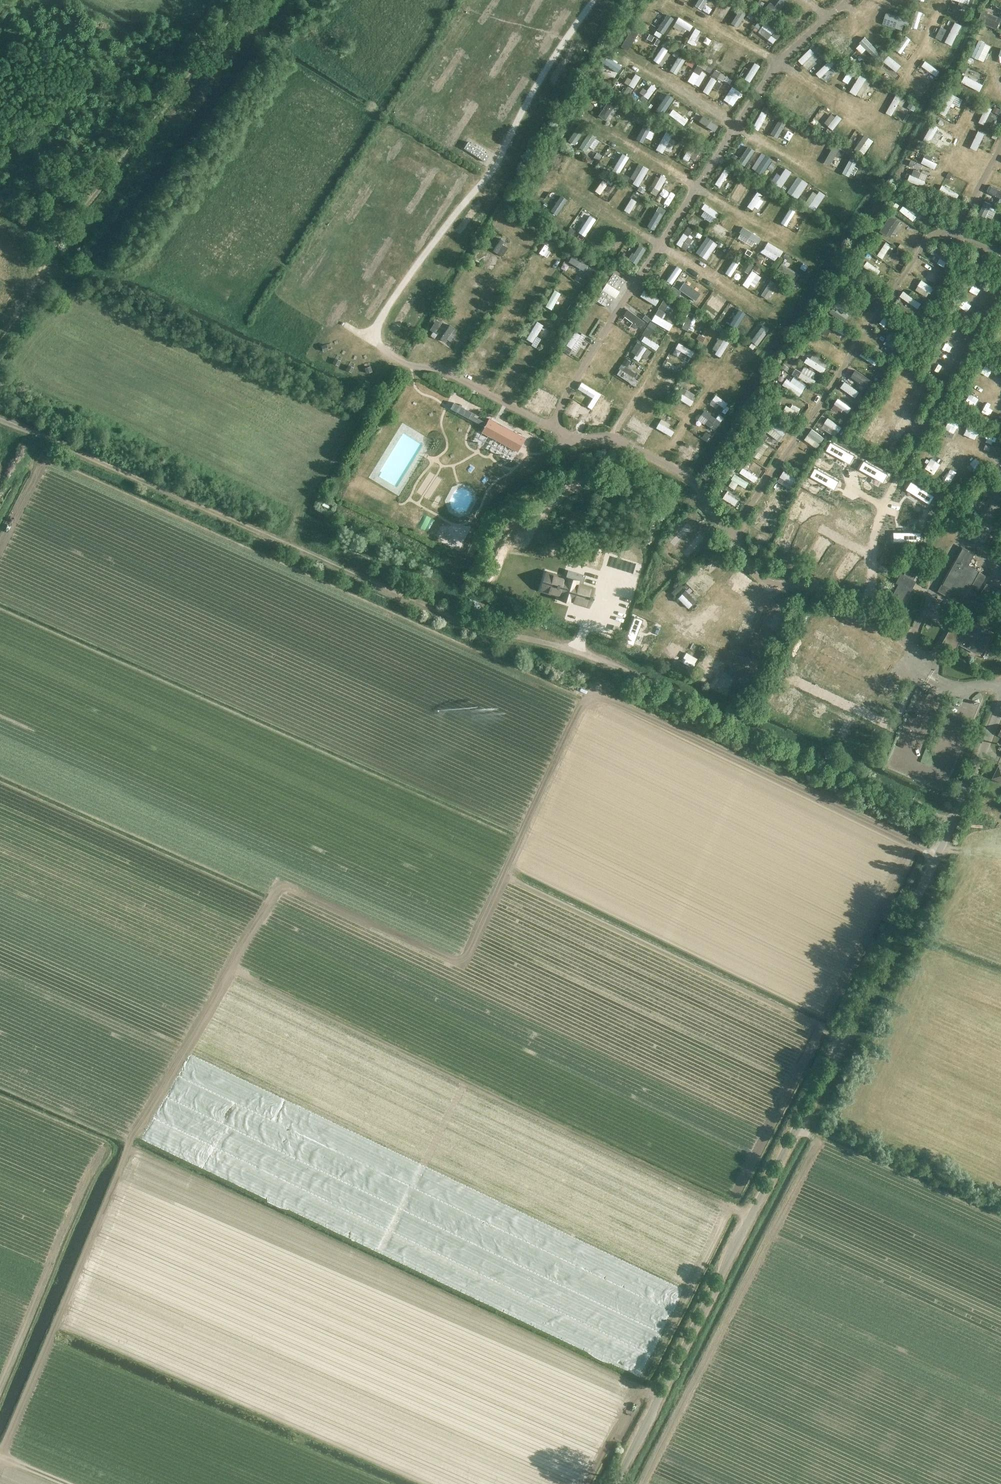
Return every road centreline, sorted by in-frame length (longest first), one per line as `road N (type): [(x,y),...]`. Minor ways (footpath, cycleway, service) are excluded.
road 1 (track): [(0,1450),(128,1134),(273,892),(290,885),(461,957),(607,662)]
road 2 (track): [(950,828),(619,666),(460,624),(0,418)]
road 3 (unclassified): [(616,1483),(950,828),(1000,708)]
road 4 (track): [(1000,1222),(796,1129)]

